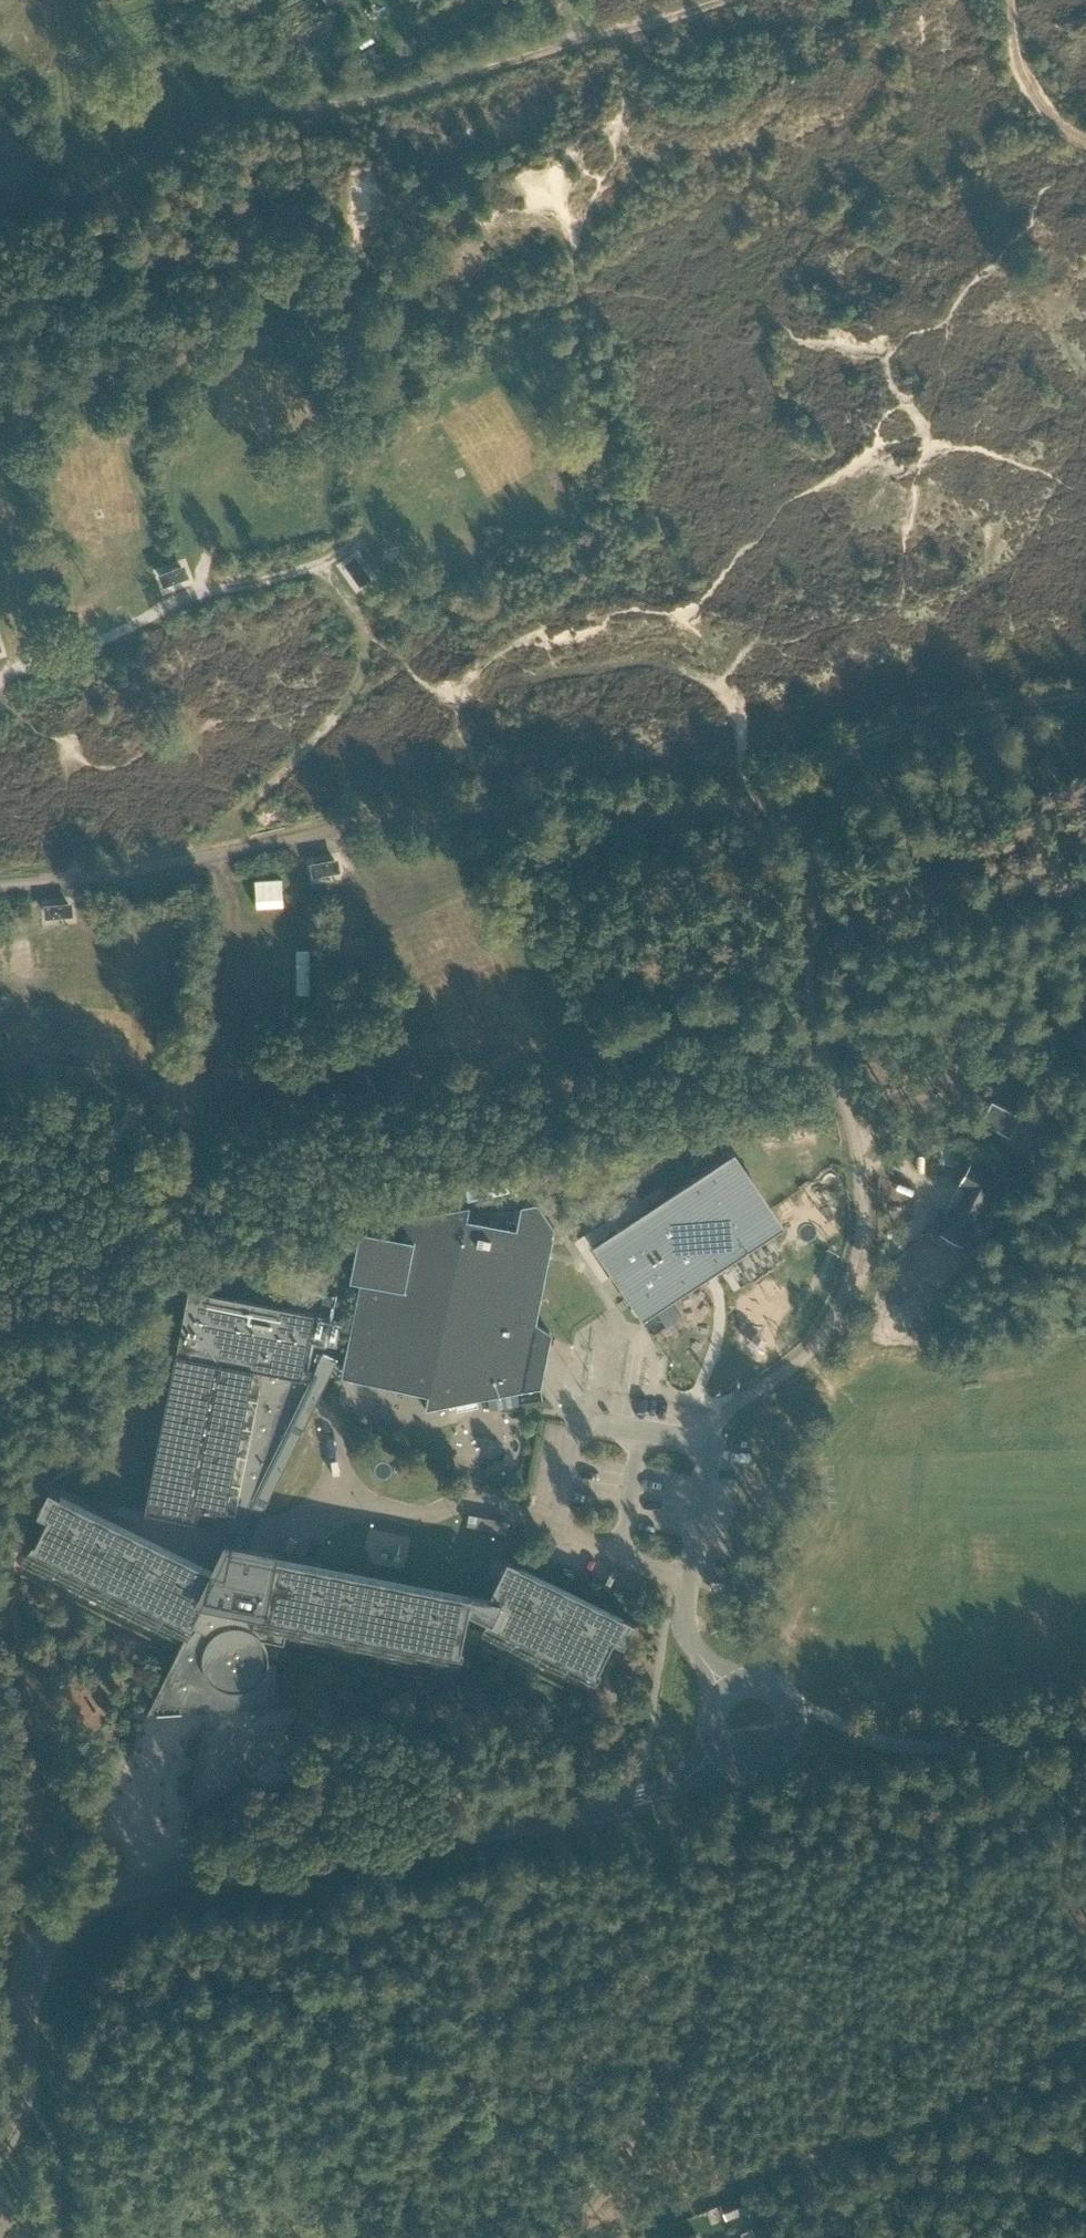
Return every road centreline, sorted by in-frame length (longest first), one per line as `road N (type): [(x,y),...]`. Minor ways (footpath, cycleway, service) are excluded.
road 1 (track): [(1085,695),(897,730),(759,801),(357,822),(84,878),(0,885)]
road 2 (track): [(34,0),(61,161),(93,181),(190,123),(291,117),(445,86),(737,0)]
road 3 (track): [(706,1447),(736,1409),(810,1359),(862,1245),(864,1187),(848,1118),(809,1010),(811,874),(786,791)]
road 4 (unclassified): [(720,1750),(678,1783),(641,1795),(154,1877)]
road 5 (track): [(587,2211),(647,2117),(700,1998),(731,1883),(744,1765)]
road 6 (unclassified): [(0,2137),(18,2089),(29,1956),(87,1898),(154,1877)]
road 7 (track): [(1012,0),(1018,59),(1036,99),(1049,124),(1085,138)]
road 8 (unclassified): [(720,1750),(710,1718),(726,1688),(765,1680),(795,1707)]
road 9 (unclassified): [(795,1707),(797,1726),(779,1757),(744,1765),(720,1750)]

